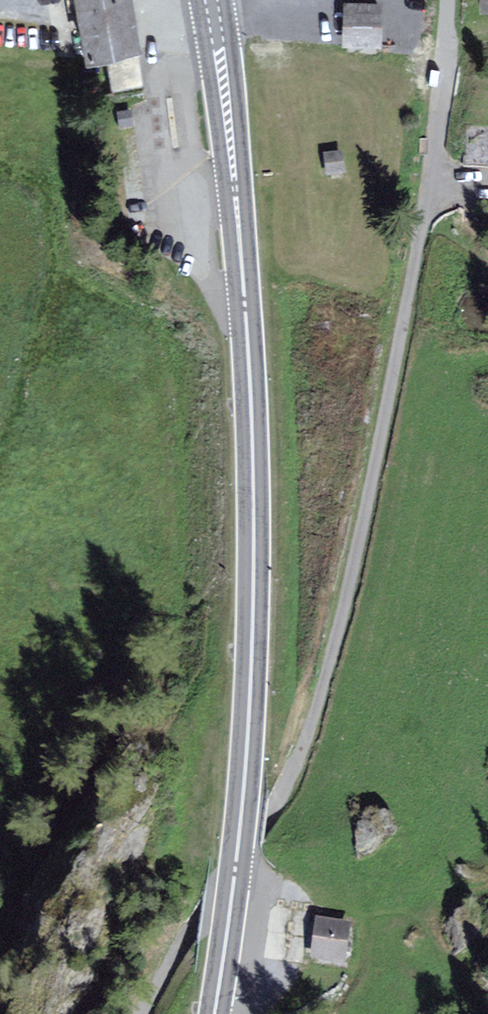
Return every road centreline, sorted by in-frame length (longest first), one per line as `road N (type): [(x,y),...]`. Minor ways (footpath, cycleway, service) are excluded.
road 1 (residential): [(147,1013),(271,820),(312,726),(382,441),(429,186),(448,0)]
road 2 (primary): [(216,1013),(237,865),(255,559),(244,257),(212,0)]

